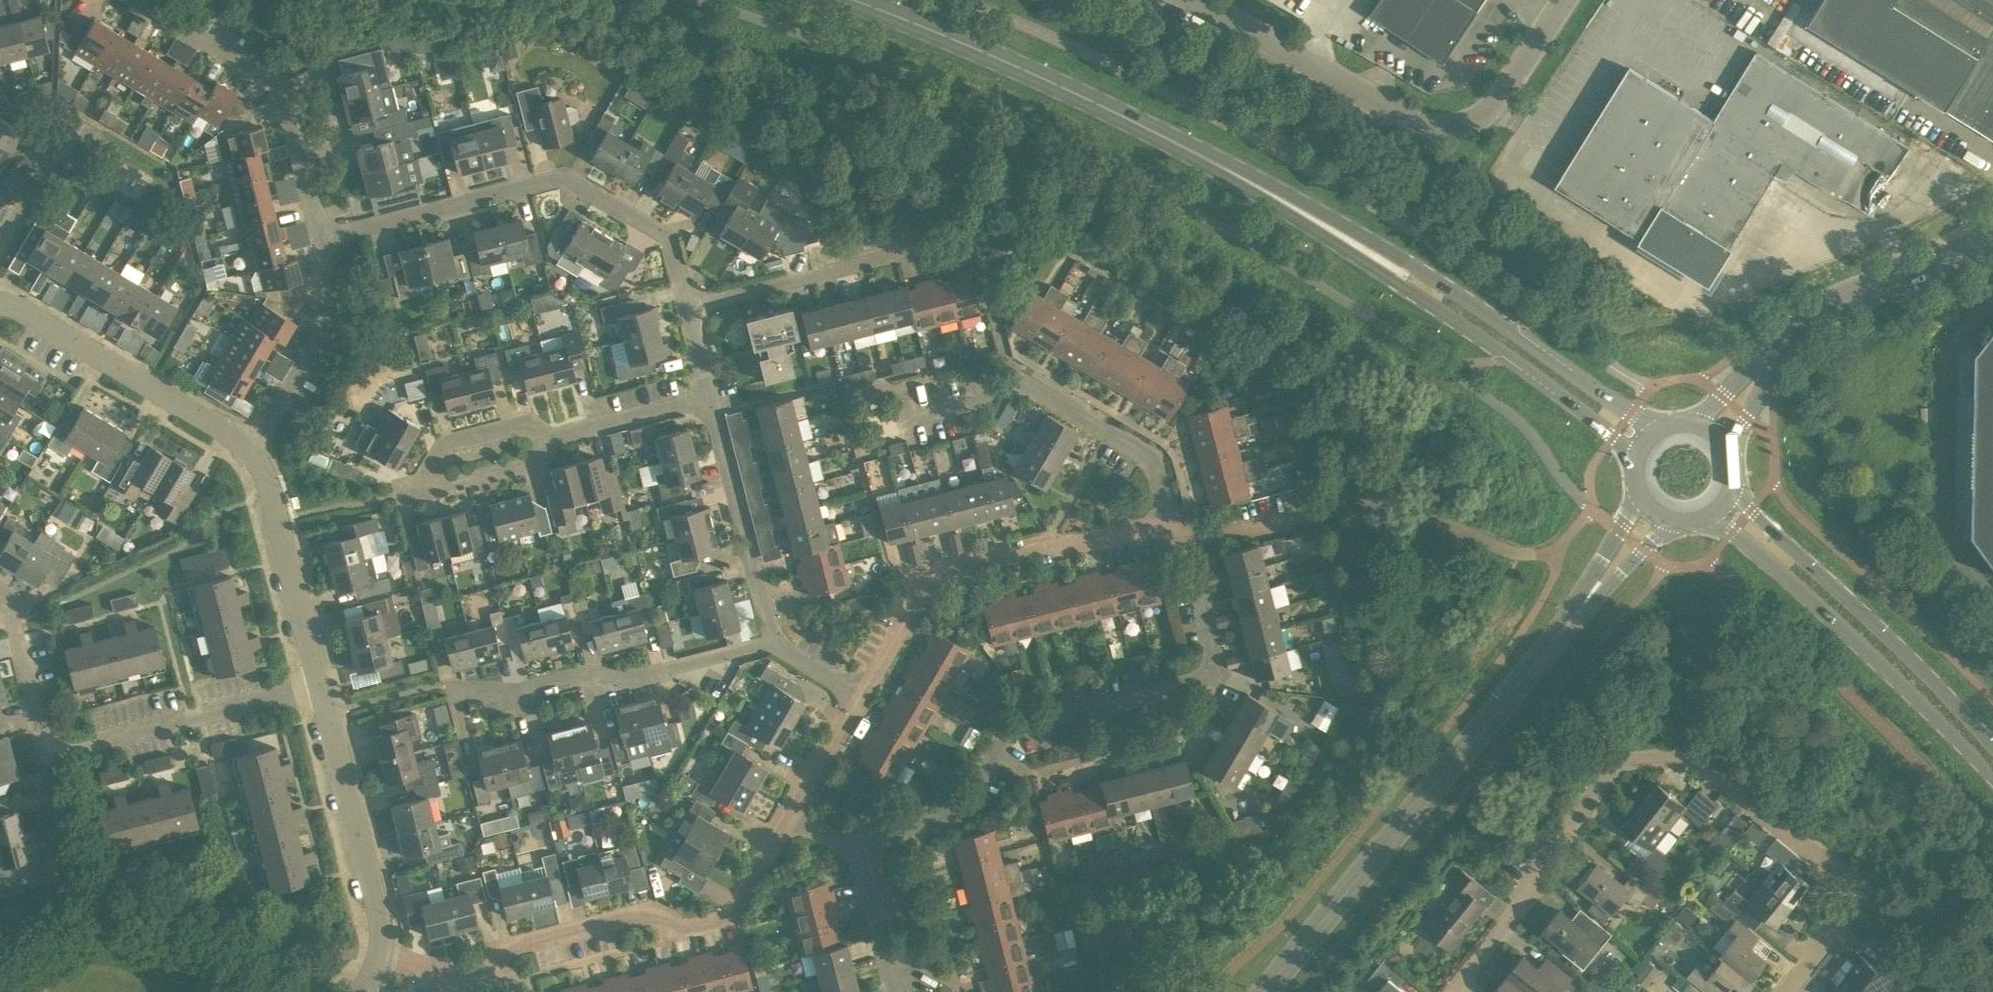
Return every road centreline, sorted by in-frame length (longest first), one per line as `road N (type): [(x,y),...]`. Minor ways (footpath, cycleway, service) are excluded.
road 1 (residential): [(1451,991),(1560,858),(1564,836),(1621,765),(1690,758),(1851,881),(1852,903),(1782,991)]
road 2 (tertiary): [(1259,991),(1652,514)]
road 3 (residential): [(862,852),(867,842),(958,820),(1011,728),(1219,677),(1189,541)]
road 4 (secondary): [(1671,429),(1631,413),(1446,286),(1291,193),(1208,150),(1186,147)]
road 5 (secondary): [(1186,147),(1205,168),(1516,361),(1613,437),(1636,474)]
road 6 (unclassified): [(1569,0),(1490,113),(1409,126),(1183,0)]
road 7 (residential): [(686,307),(670,242),(563,178),(322,238)]
road 8 (residential): [(785,814),(723,917),(681,926),(648,914),(508,950),(499,968),(446,978),(434,973)]
road 9 (secondary): [(1698,526),(1732,536),(1770,563),(1992,779)]
road 10 (residential): [(1169,521),(929,573),(857,694)]
road 11 (secondary): [(1992,744),(1878,625),(1752,513),(1736,478)]
road 12 (secondary): [(1186,147),(963,43),(851,0)]
road 13 (residential): [(1169,521),(1156,460),(1019,382),(897,414)]
road 14 (residential): [(136,0),(280,86),(322,238)]
road 15 (residential): [(454,690),(521,693),(594,675),(627,678),(771,644)]
road 16 (residential): [(248,450),(212,420),(0,305)]
road 17 (residential): [(377,951),(379,922),(316,684)]
road 18 (residential): [(59,749),(69,753),(316,684)]
road 19 (unclassified): [(1992,226),(1815,318),(1775,361)]
road 20 (residential): [(771,644),(708,399)]
road 21 (residential): [(316,684),(263,470),(248,450)]
road 22 (residential): [(686,307),(923,246)]
road 23 (residential): [(322,238),(337,302),(248,450)]
road 24 (residential): [(0,592),(8,596),(46,744),(59,749)]
road 25 (residential): [(557,438),(544,463),(434,489),(430,472)]
road 26 (residential): [(557,438),(708,399)]
road 27 (residential): [(430,472),(447,443),(530,423),(557,438)]
road 28 (residential): [(892,991),(862,852)]
road 29 (residential): [(0,247),(72,126)]
road 30 (residential): [(857,694),(785,814)]
road 31 (residential): [(1189,541),(1313,512)]

